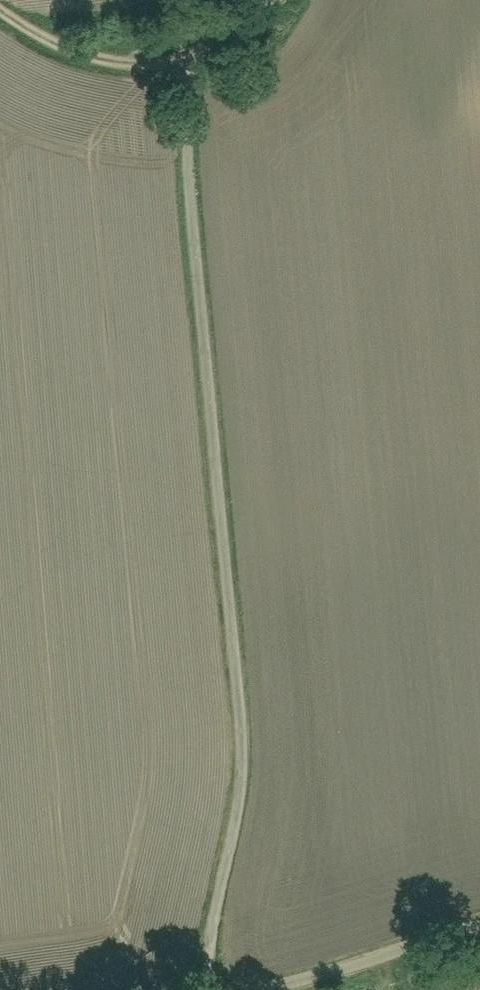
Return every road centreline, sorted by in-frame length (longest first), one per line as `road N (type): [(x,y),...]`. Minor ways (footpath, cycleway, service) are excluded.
road 1 (residential): [(270,0),(176,60),(237,707),(237,782),(196,989)]
road 2 (residential): [(246,989),(479,922)]
road 3 (track): [(0,6),(62,48),(176,60)]

